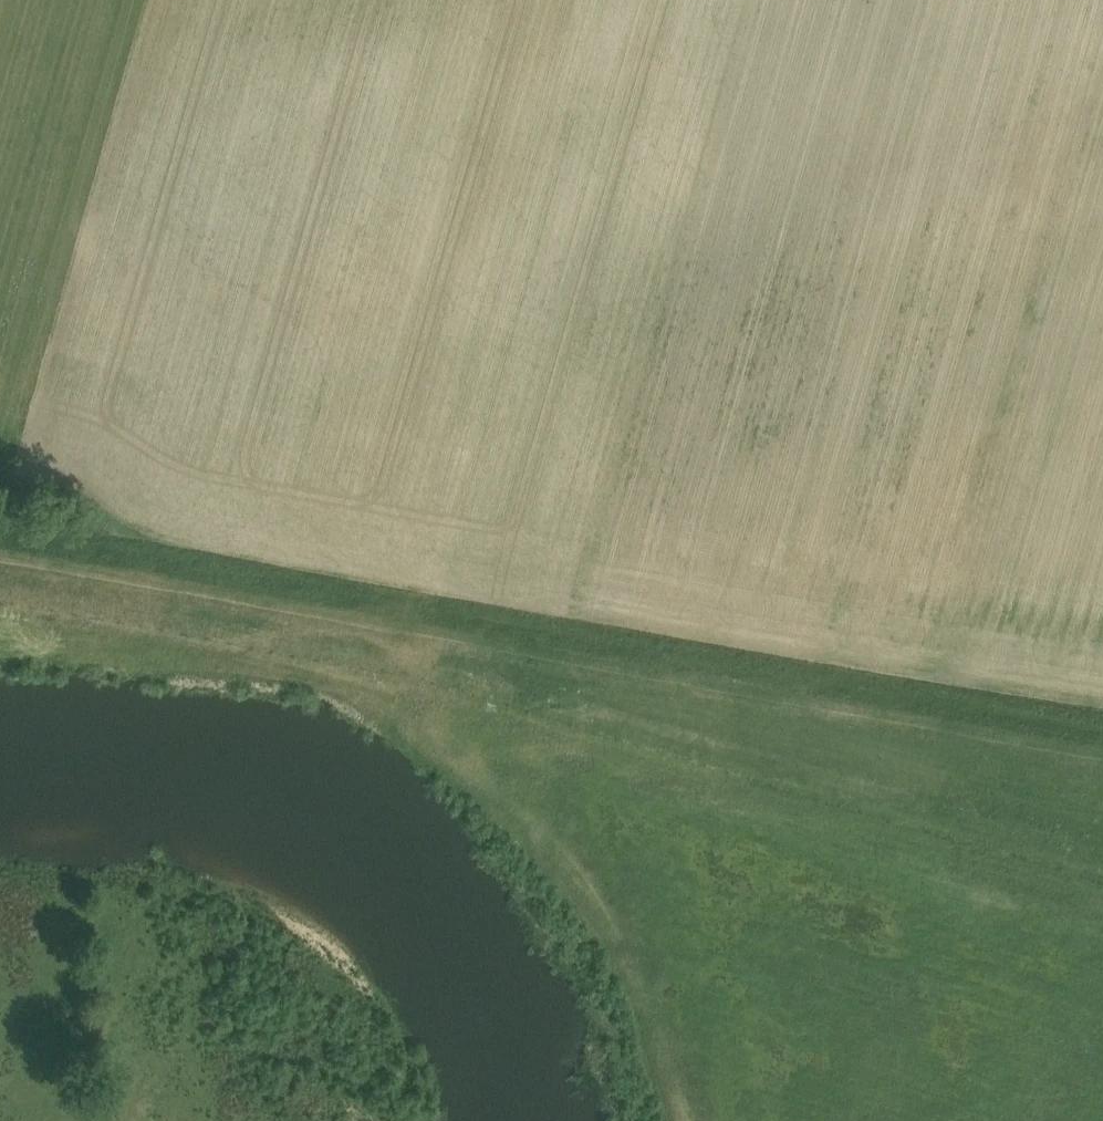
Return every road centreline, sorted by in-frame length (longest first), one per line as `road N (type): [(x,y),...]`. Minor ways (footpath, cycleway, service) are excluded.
road 1 (track): [(1102,743),(344,618),(0,553)]

